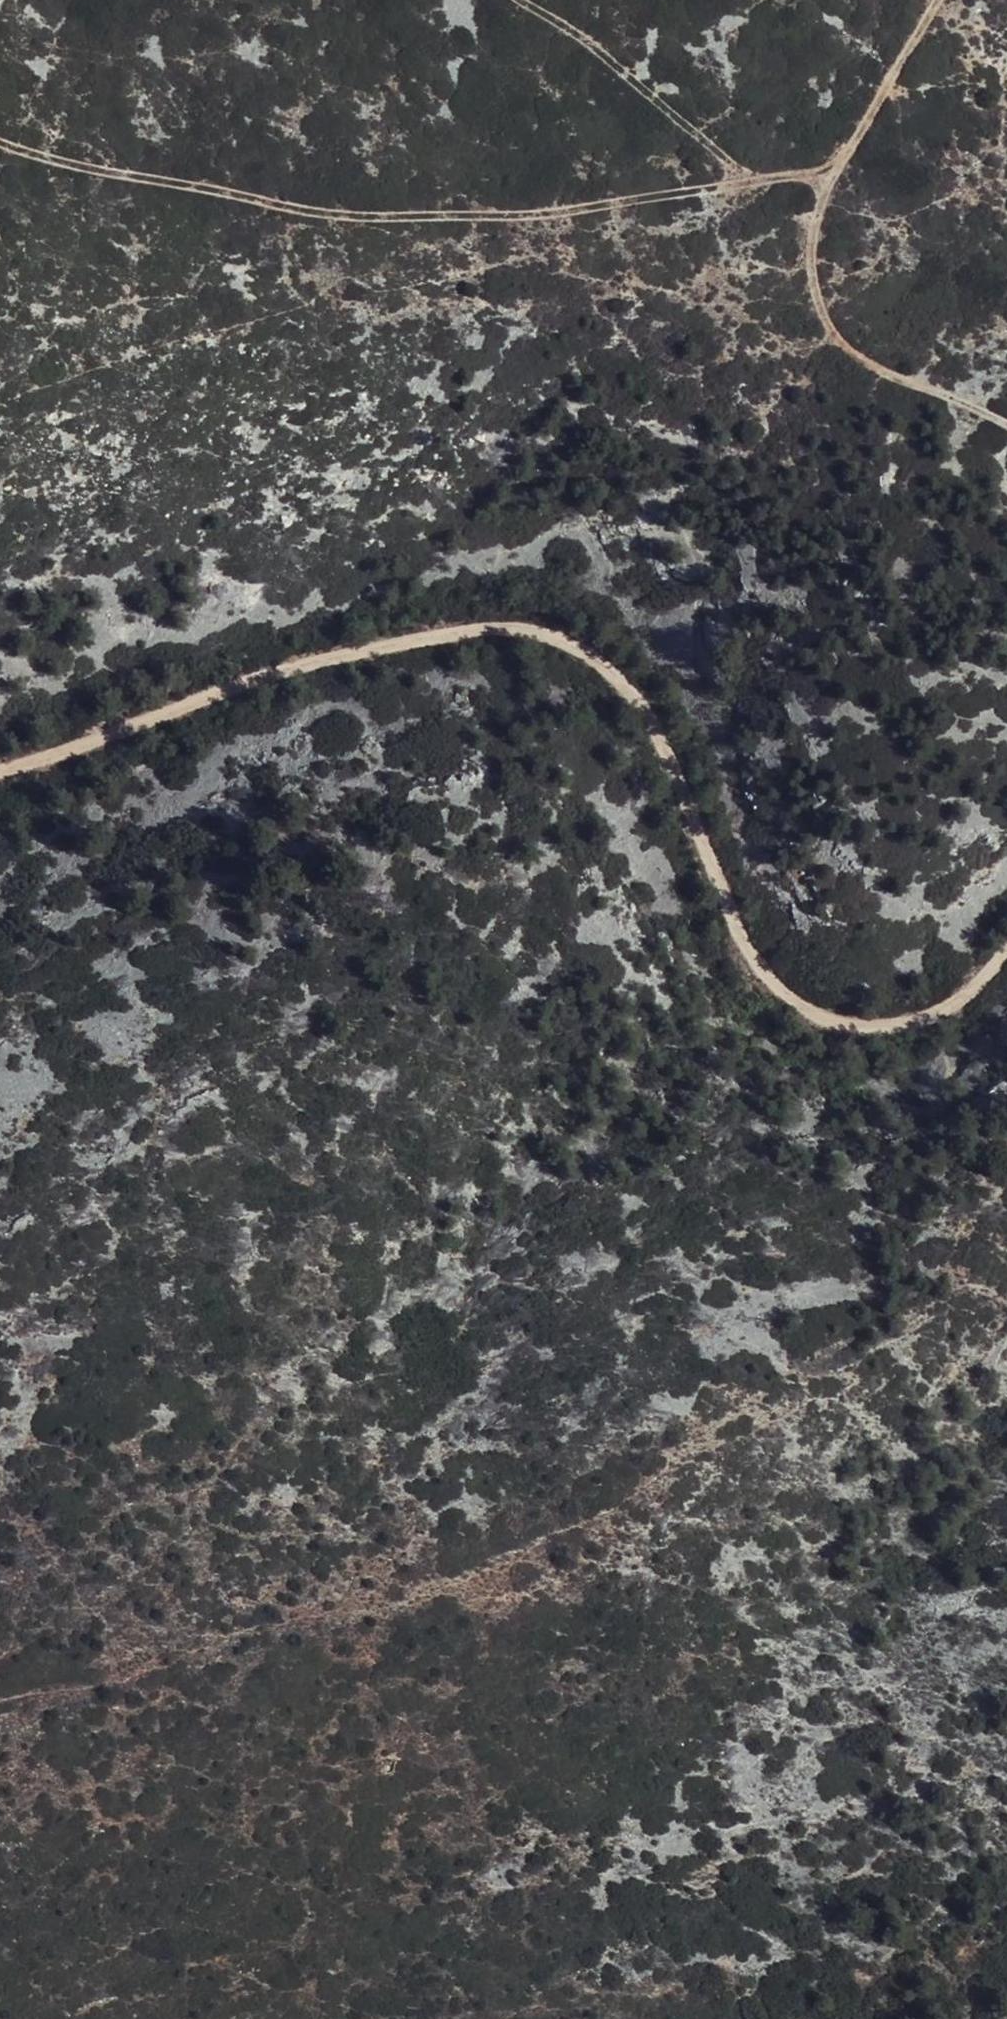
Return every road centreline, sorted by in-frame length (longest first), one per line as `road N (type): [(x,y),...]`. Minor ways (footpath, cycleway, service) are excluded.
road 1 (track): [(0,773),(278,672),(387,645),(519,630),(592,655),(645,710),(736,923),(800,1004),(838,1022),(927,1022),(965,999),(1006,954)]
road 2 (track): [(0,142),(83,167),(327,212),(567,212),(817,175),(837,182)]
road 3 (track): [(947,0),(841,169),(825,213),(818,272),(835,328),(869,364),(1006,419)]
road 4 (track): [(757,182),(590,40),(525,0)]

